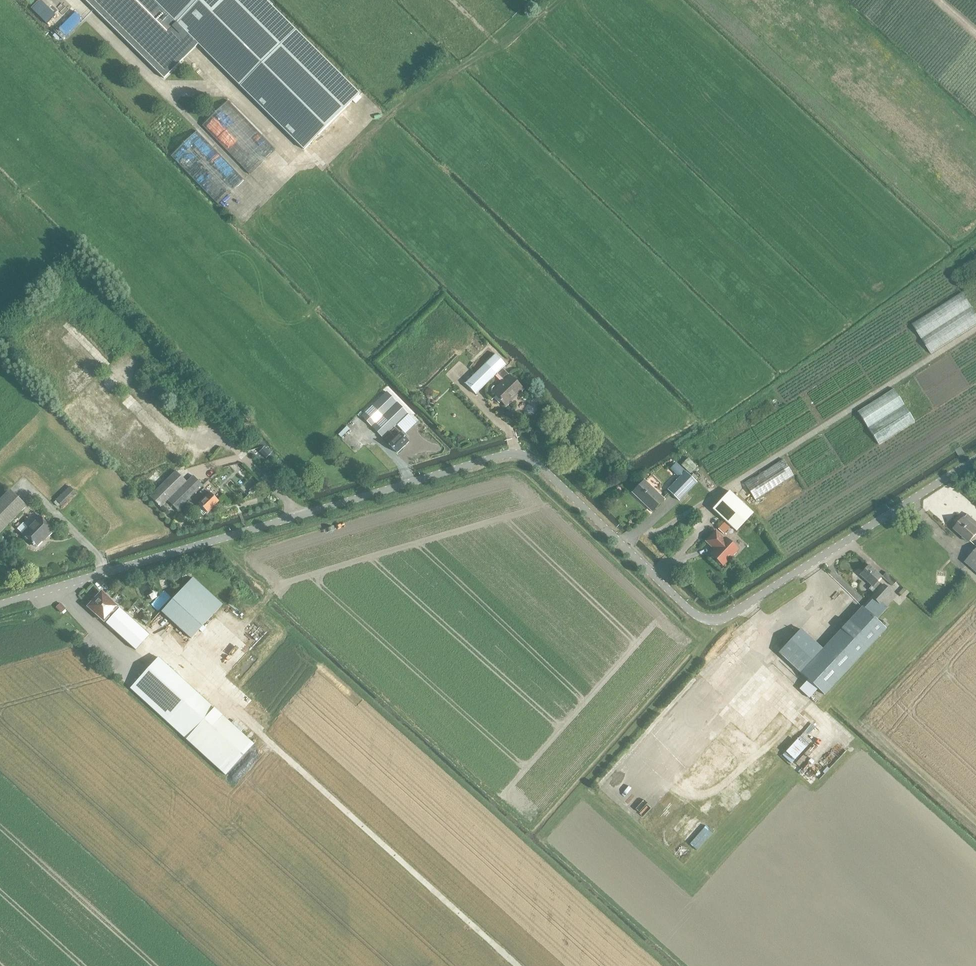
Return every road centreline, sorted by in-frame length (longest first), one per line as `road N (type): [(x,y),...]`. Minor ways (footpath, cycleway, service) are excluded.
road 1 (unclassified): [(975,460),(722,620),(694,614),(534,461),(514,453),(0,604)]
road 2 (track): [(57,587),(138,665),(156,648),(229,706),(517,965)]
road 3 (track): [(583,784),(722,620)]

